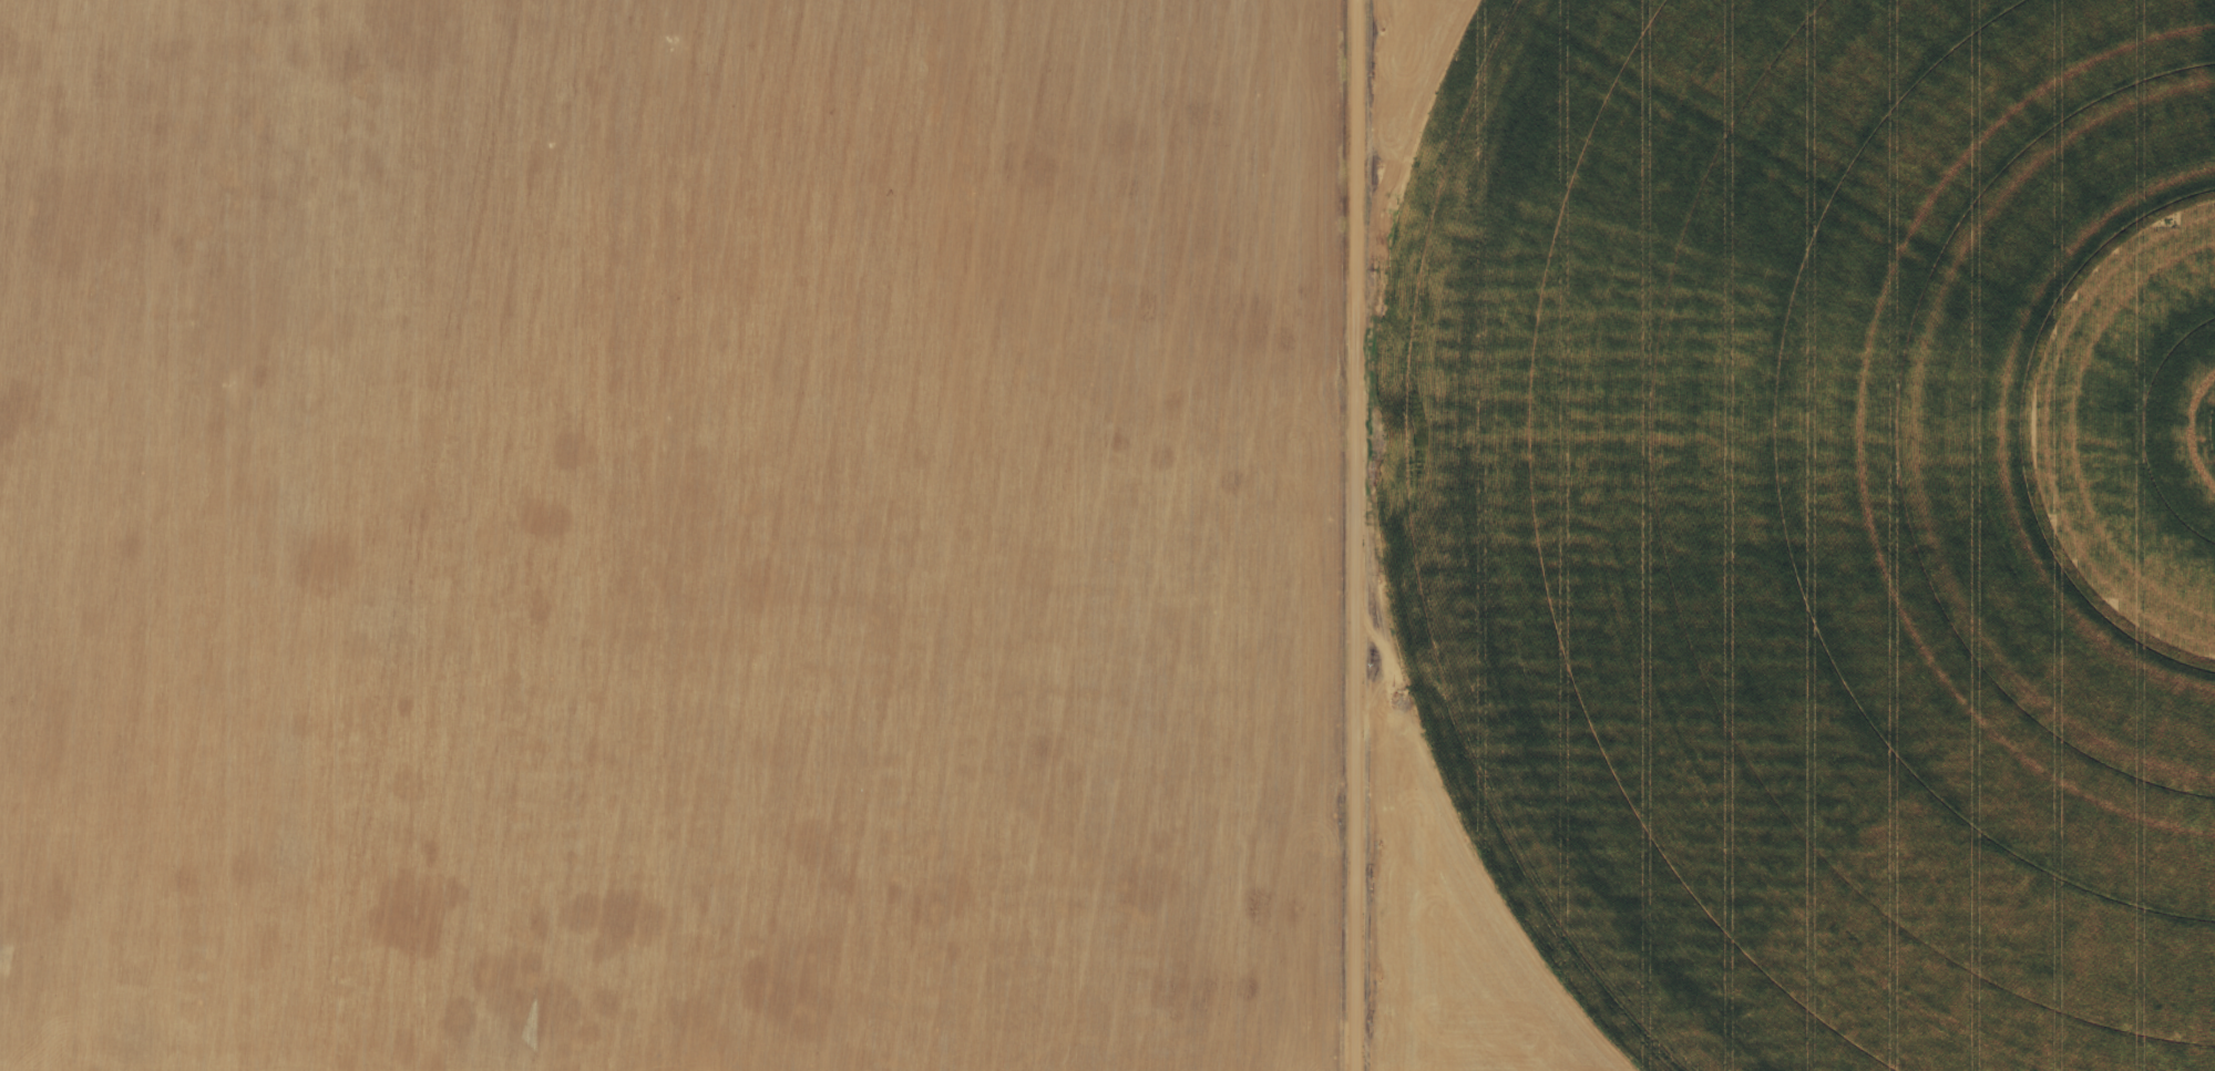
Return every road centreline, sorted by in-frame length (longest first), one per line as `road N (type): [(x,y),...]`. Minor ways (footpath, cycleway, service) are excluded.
road 1 (residential): [(1355,1070),(1357,0)]

